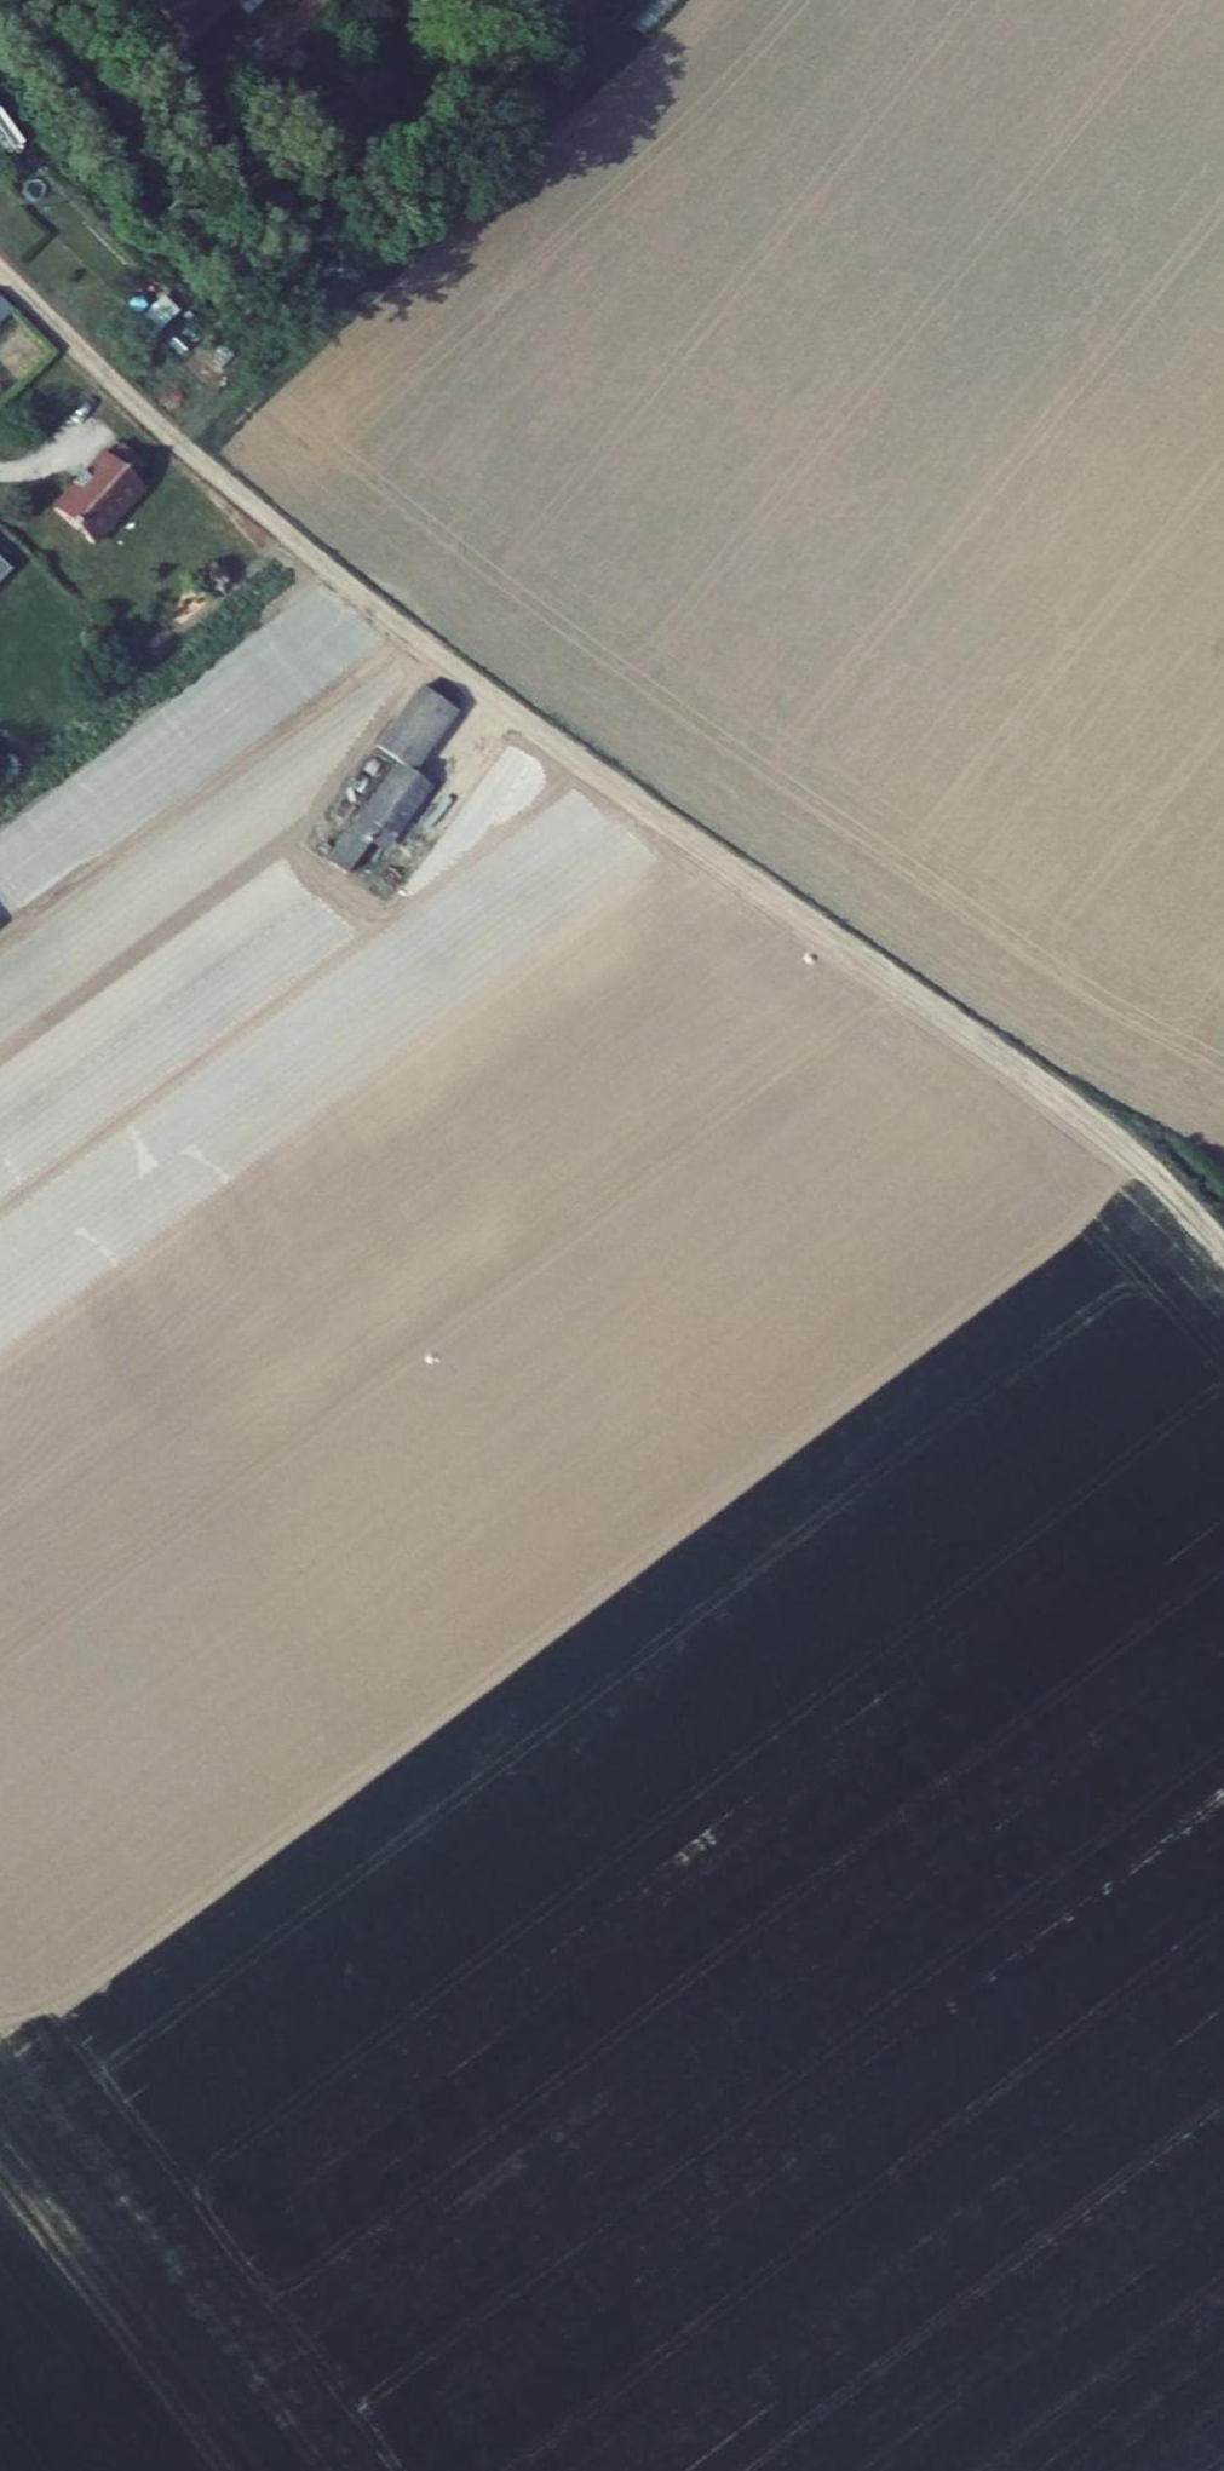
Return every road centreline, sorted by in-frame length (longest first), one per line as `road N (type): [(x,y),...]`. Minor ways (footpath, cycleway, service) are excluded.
road 1 (track): [(0,281),(134,421),(376,627),(618,816),(965,1043),(1073,1124),(1192,1224),(1223,1264)]

